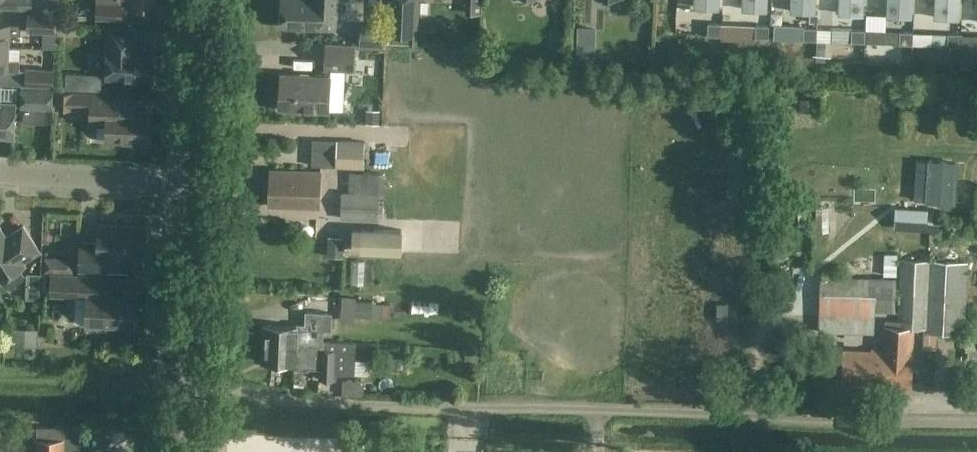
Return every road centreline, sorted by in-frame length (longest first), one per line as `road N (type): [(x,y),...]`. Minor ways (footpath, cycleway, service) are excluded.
road 1 (track): [(976,427),(336,402),(195,387)]
road 2 (unclassified): [(192,451),(204,178)]
road 3 (residential): [(204,178),(0,174)]
road 4 (unclassified): [(204,178),(212,0)]

